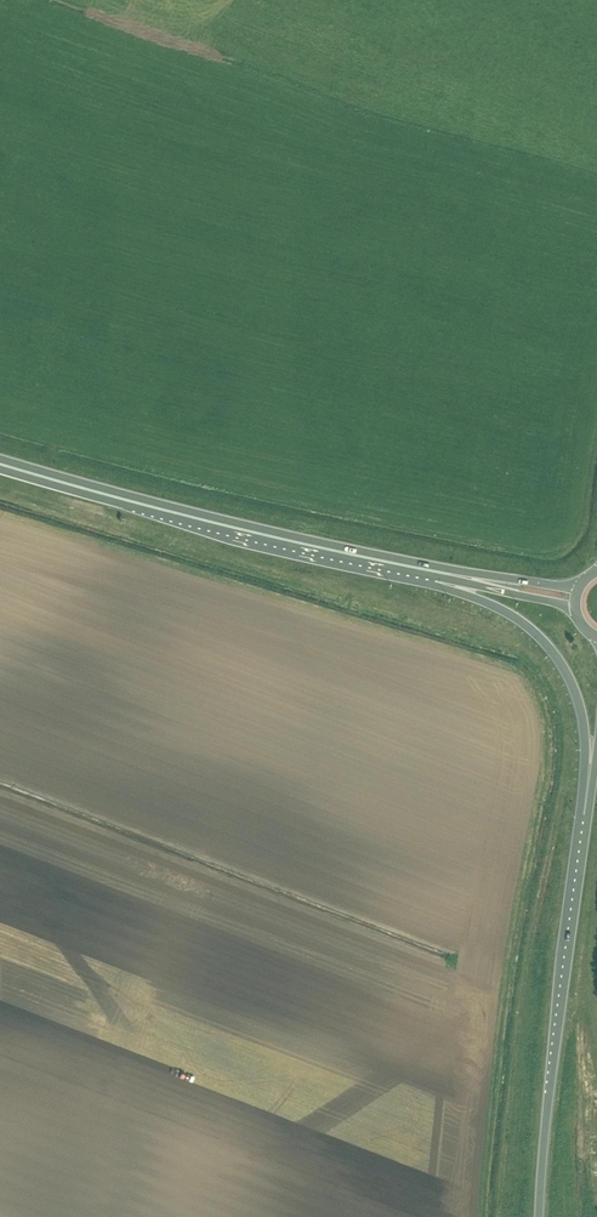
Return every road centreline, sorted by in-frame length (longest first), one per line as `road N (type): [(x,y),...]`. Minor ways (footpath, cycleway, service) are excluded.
road 1 (trunk): [(406,565),(0,463)]
road 2 (trunk): [(406,565),(527,625),(567,673),(585,747),(579,878)]
road 3 (trunk): [(579,878),(540,1216)]
road 4 (trunk): [(582,582),(555,586),(441,571)]
road 5 (trunk): [(441,571),(575,611)]
road 6 (trunk): [(596,748),(579,878)]

